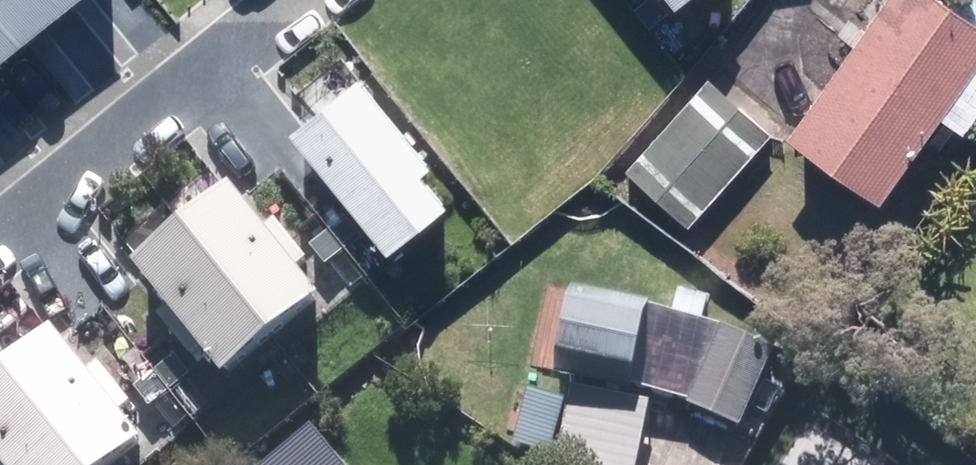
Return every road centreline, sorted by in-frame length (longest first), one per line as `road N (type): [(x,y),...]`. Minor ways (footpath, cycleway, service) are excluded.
road 1 (residential): [(283,0),(0,233)]

